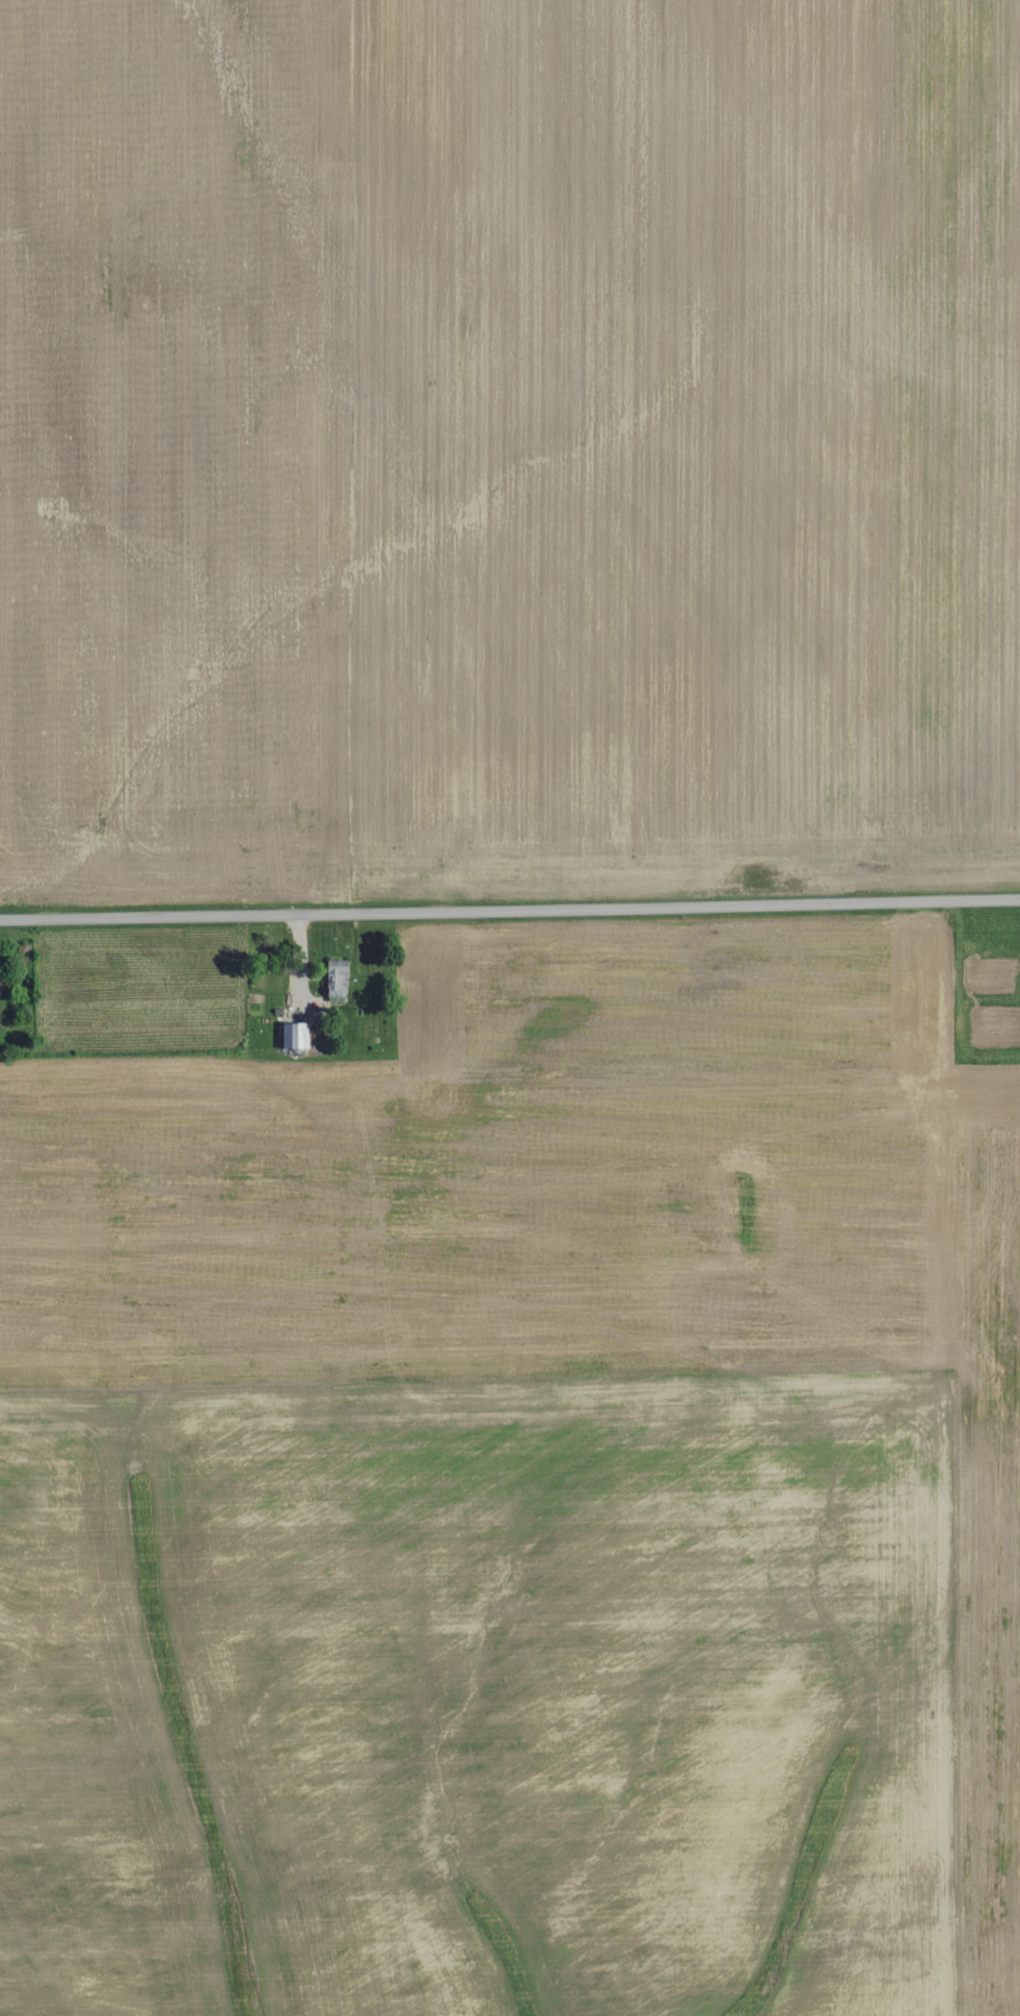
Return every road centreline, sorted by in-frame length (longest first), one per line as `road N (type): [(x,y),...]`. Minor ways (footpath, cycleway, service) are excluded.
road 1 (residential): [(0,917),(1019,897)]

